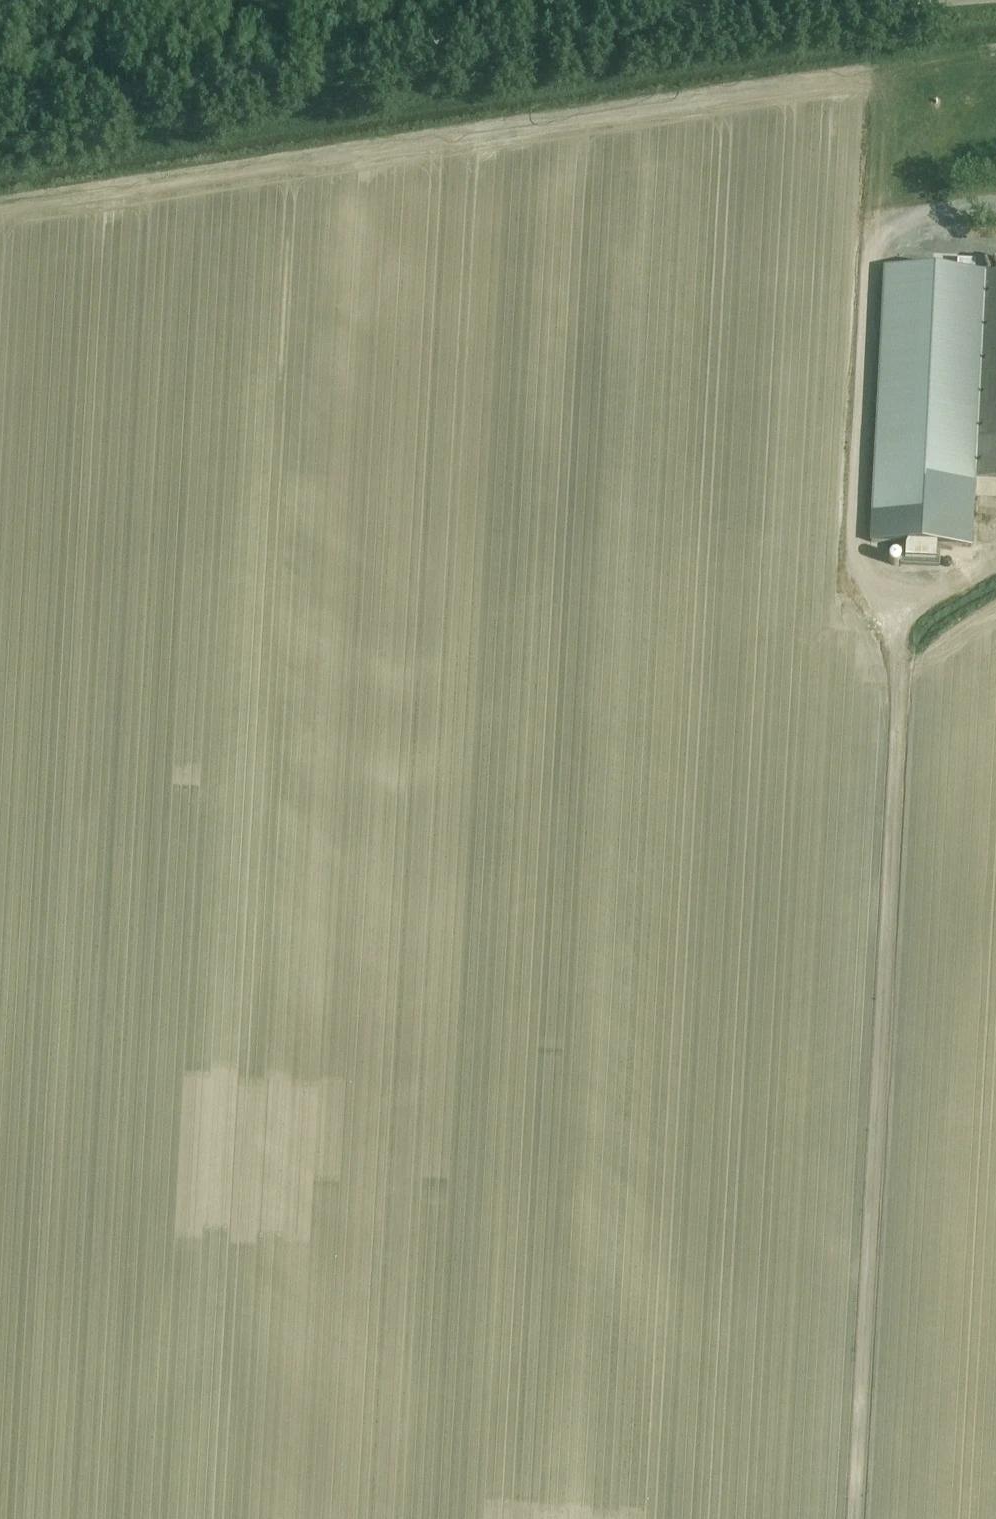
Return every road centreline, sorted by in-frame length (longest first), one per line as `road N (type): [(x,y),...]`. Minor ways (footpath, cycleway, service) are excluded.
road 1 (unclassified): [(709,0),(0,112)]

